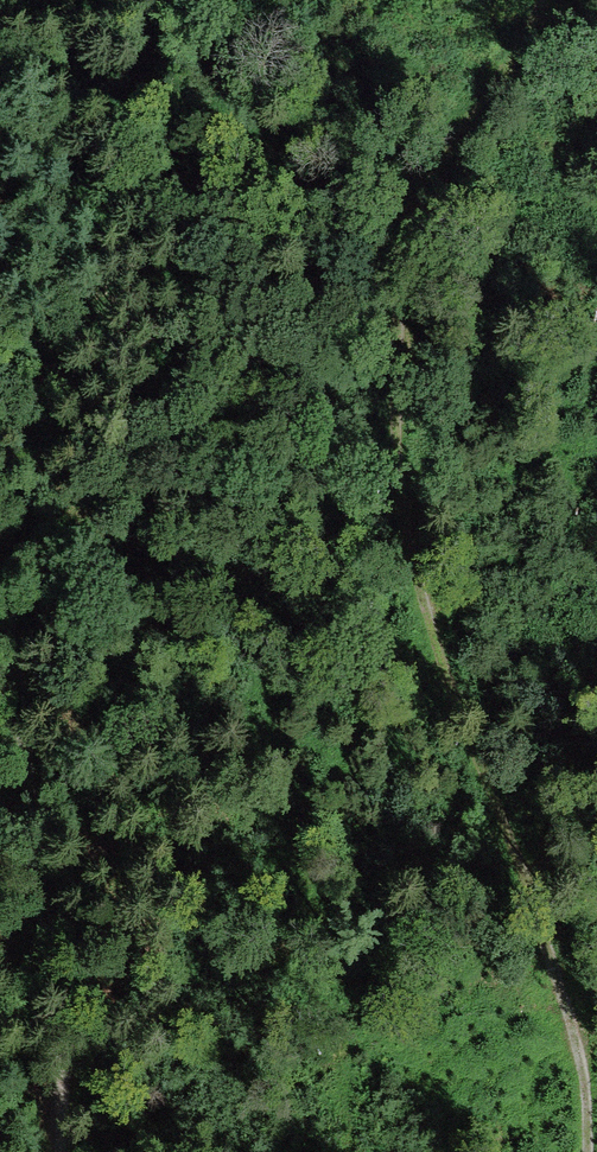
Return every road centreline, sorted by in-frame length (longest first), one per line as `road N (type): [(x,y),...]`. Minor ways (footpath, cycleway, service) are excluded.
road 1 (track): [(586,1151),(586,1084),(549,937),(413,574),(397,271),(441,166),(553,0)]
road 2 (track): [(0,556),(17,627),(68,1056),(68,1151)]

